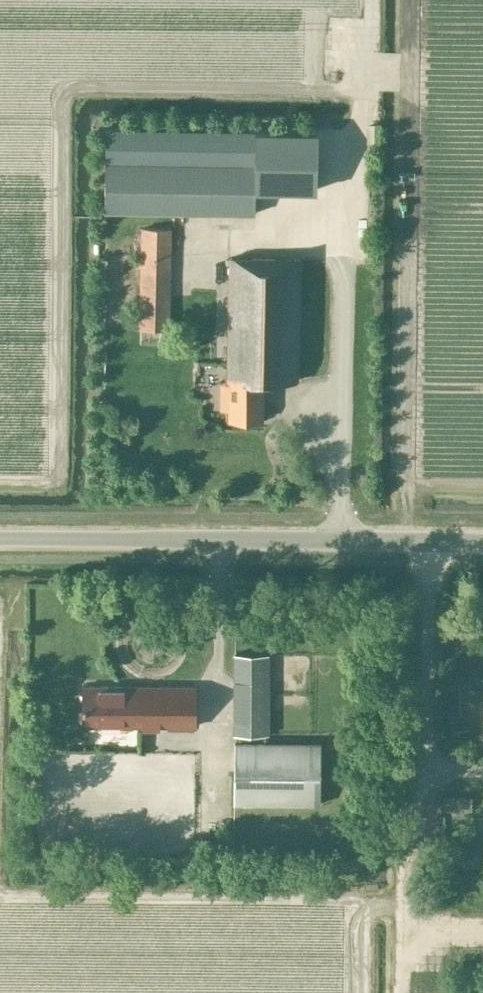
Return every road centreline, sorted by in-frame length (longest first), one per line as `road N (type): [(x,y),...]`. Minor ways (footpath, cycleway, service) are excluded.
road 1 (unclassified): [(482,540),(0,537)]

